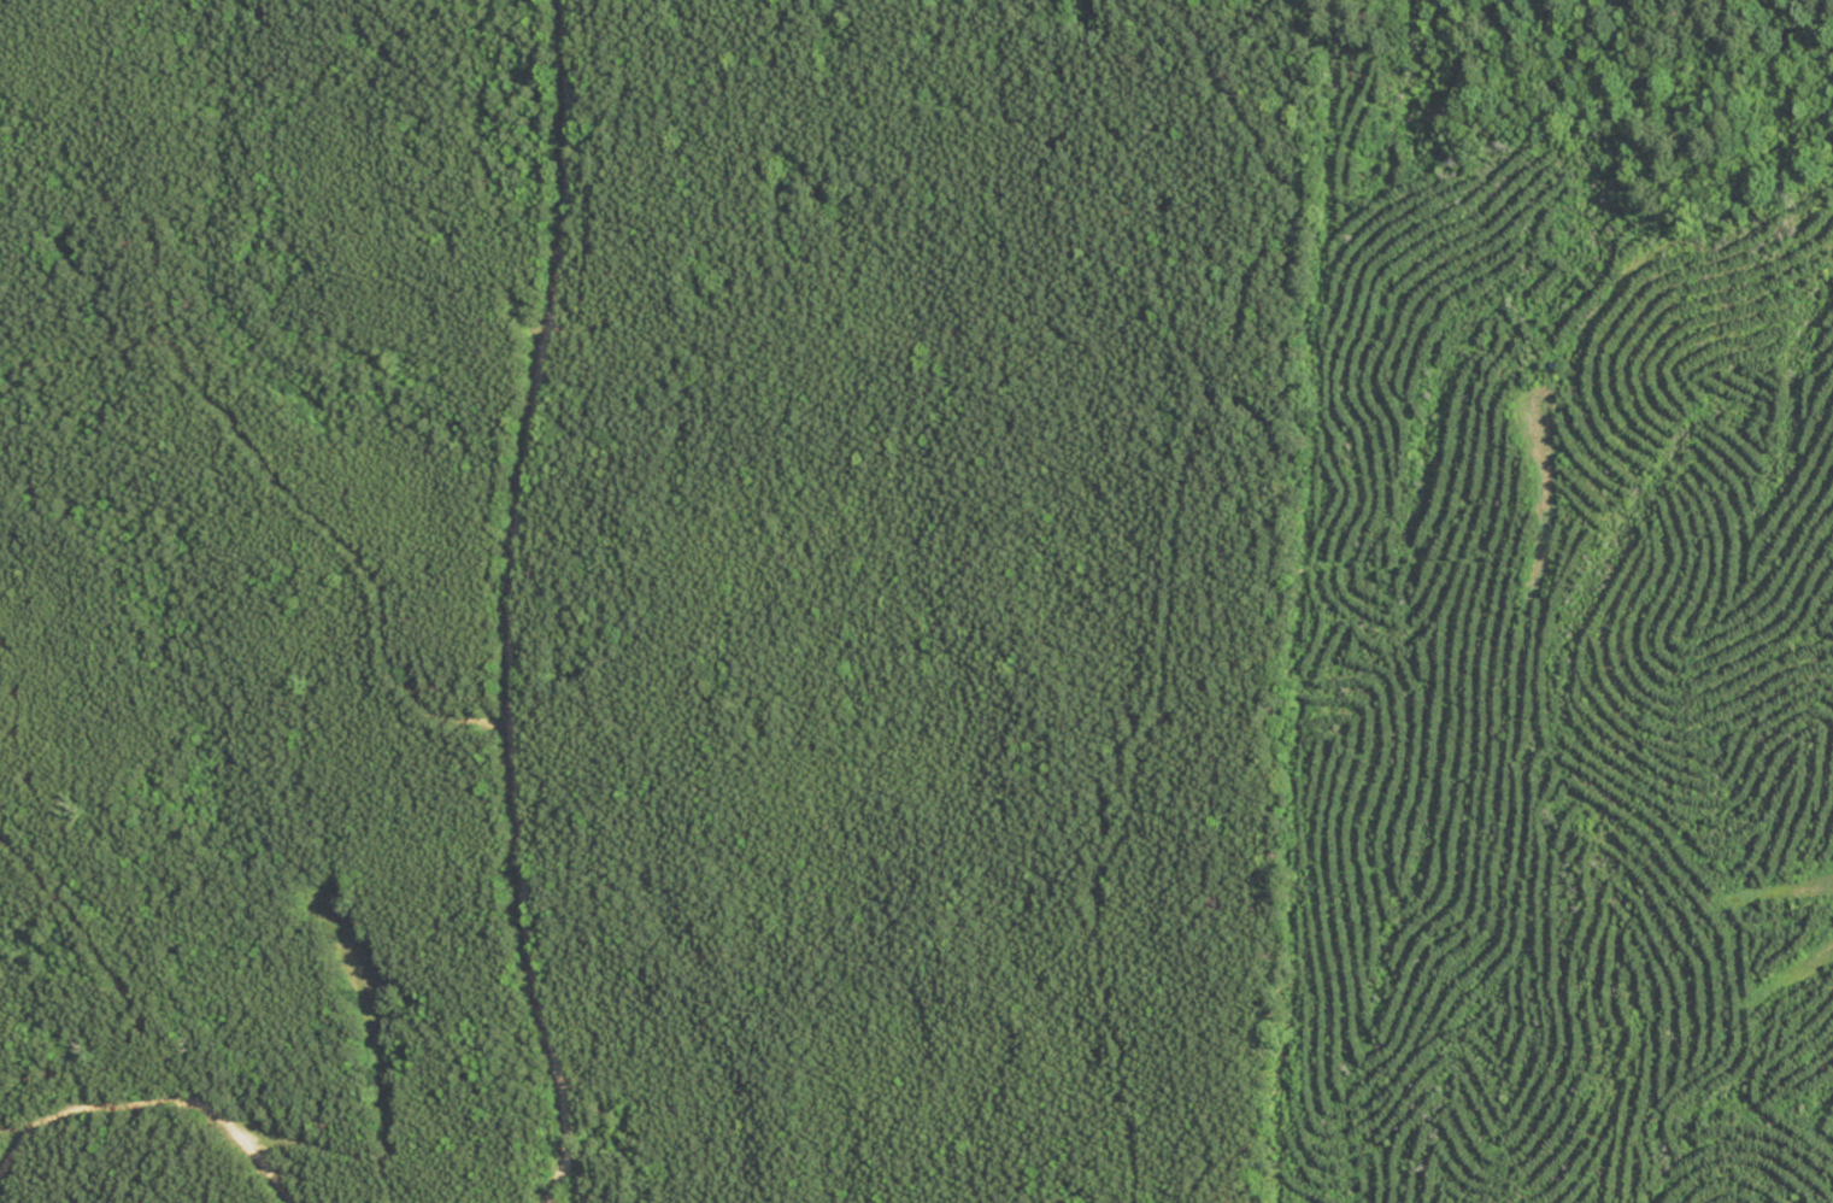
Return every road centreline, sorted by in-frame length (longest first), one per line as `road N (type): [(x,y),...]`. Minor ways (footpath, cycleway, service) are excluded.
road 1 (residential): [(554,1202),(568,1176),(566,1097),(531,957),(516,655),(529,474),(560,313),(570,158),(567,0)]
road 2 (residential): [(0,1143),(133,1093),(301,1155),(353,1202)]

